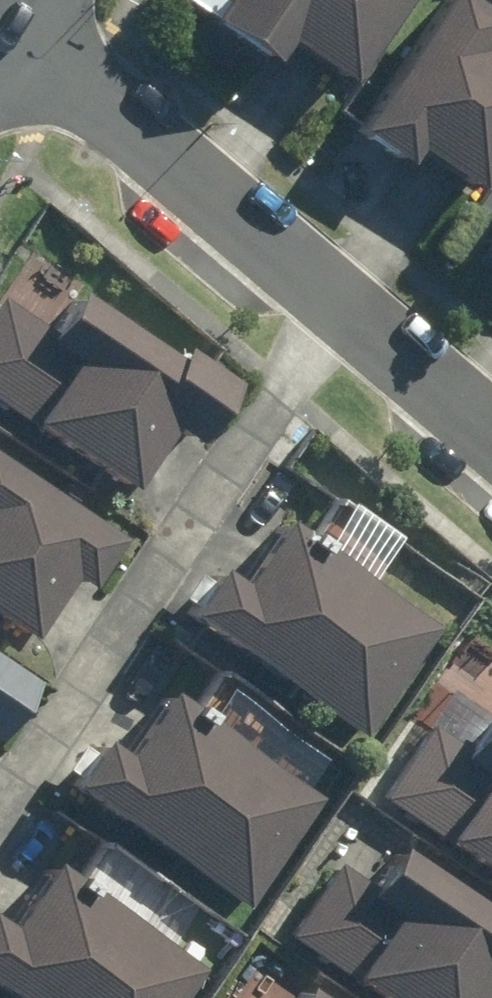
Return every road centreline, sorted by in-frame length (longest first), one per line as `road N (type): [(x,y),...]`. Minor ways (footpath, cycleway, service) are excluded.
road 1 (residential): [(0,798),(336,294)]
road 2 (residential): [(336,294),(5,34)]
road 3 (residential): [(491,421),(336,294)]

